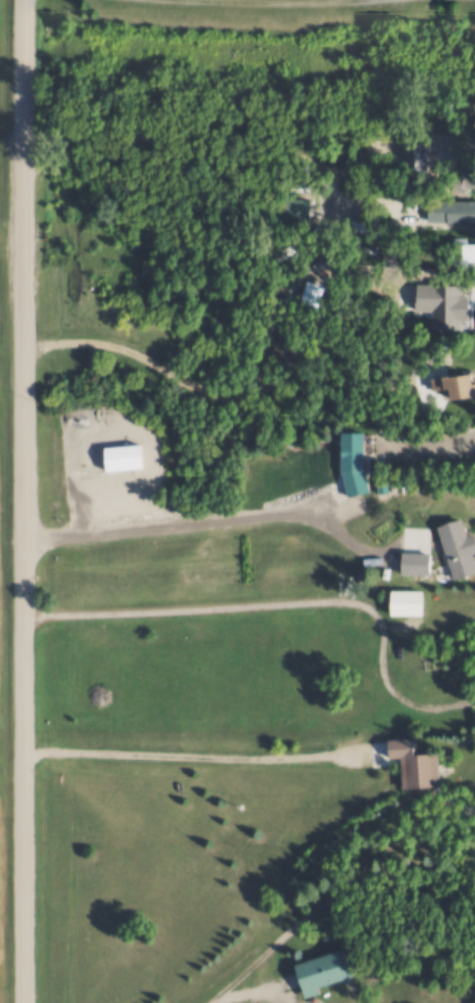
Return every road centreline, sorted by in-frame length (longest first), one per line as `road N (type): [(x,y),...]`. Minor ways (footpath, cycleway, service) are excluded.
road 1 (residential): [(24,1002),(22,0)]

